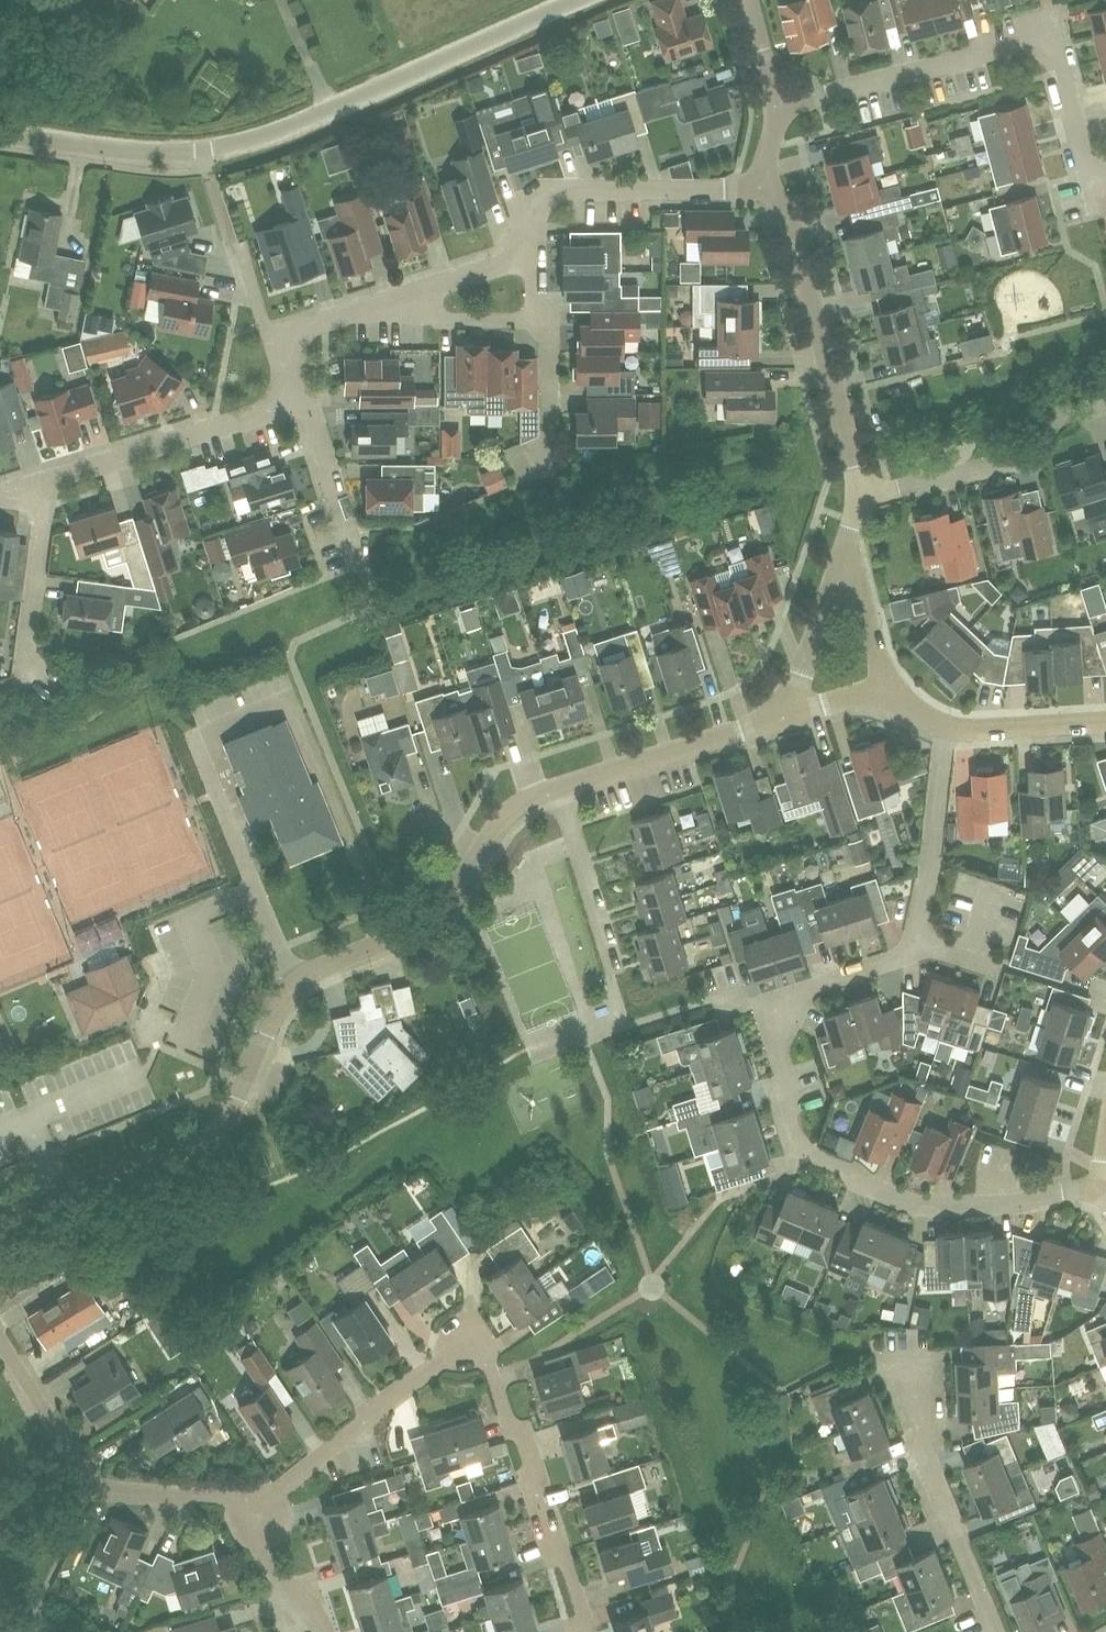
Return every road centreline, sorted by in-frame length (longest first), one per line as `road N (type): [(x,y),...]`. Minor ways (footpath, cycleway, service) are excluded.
road 1 (residential): [(0,1218),(202,1157),(220,1141),(293,987),(424,928),(454,899),(505,820),(561,789)]
road 2 (residential): [(1103,1196),(950,1215),(886,1199),(796,1158),(766,1011),(918,945)]
road 3 (residential): [(0,135),(153,153),(237,145),(575,0)]
road 4 (residential): [(780,108),(1030,41),(1053,45),(1094,171),(1105,179)]
road 5 (residential): [(258,1508),(94,1489),(0,1333)]
road 6 (residential): [(861,498),(789,214),(766,184)]
road 7 (residential): [(591,1631),(533,1449),(511,1420),(481,1340)]
road 8 (residential): [(998,1631),(933,1476),(915,1350)]
road 9 (residential): [(258,1508),(481,1340)]
road 10 (residential): [(527,250),(535,214),(571,190),(766,184)]
road 11 (residential): [(1105,402),(1055,423),(1028,463),(861,498)]
road 12 (residential): [(47,483),(280,415),(299,401)]
road 13 (residential): [(561,789),(780,718)]
road 14 (residential): [(918,945),(947,724)]
road 15 (residential): [(615,973),(561,789)]
road 16 (residential): [(23,673),(47,483)]
road 17 (residential): [(780,718),(846,544)]
road 18 (residential): [(299,401),(303,337),(414,293)]
road 19 (unclassified): [(357,559),(315,415),(299,401)]
road 20 (residential): [(1105,726),(947,724)]
road 21 (residential): [(548,472),(552,339),(543,323)]
road 22 (residential): [(889,689),(846,544)]
road 23 (residential): [(327,1631),(263,1557),(258,1508)]
road 24 (residential): [(543,323),(443,322),(414,293)]
road 25 (residential): [(414,293),(527,250)]

